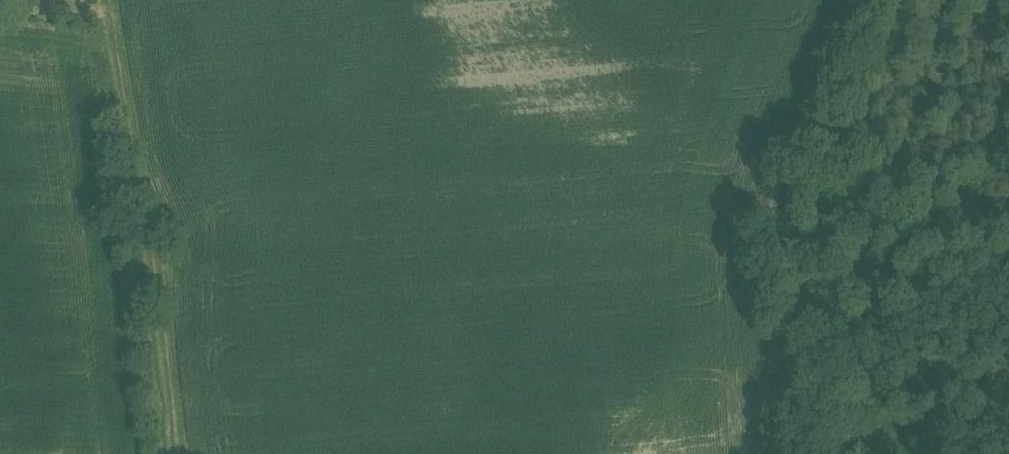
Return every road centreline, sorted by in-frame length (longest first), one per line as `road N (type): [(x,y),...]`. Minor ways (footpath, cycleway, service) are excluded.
road 1 (track): [(170,453),(109,0)]

